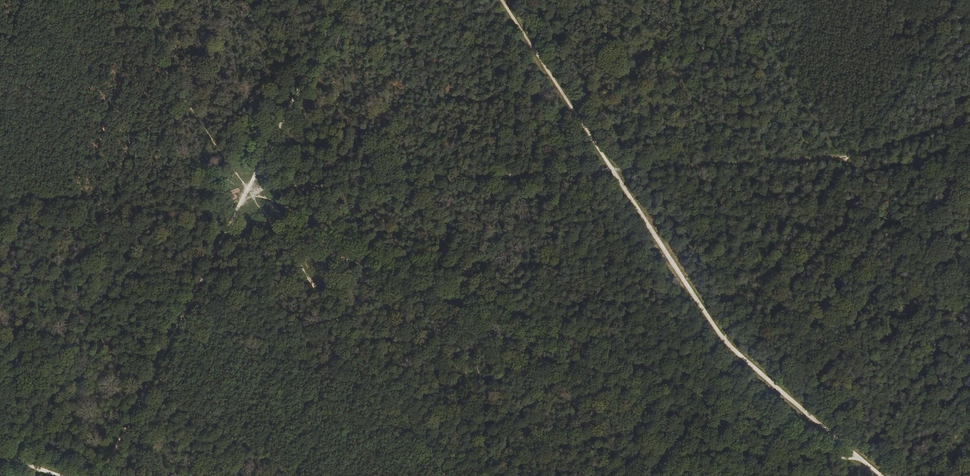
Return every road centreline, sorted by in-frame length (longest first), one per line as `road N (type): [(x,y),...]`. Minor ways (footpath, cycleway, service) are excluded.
road 1 (track): [(867,464),(259,193)]
road 2 (track): [(855,153),(614,176),(246,193)]
road 3 (track): [(867,464),(725,344),(502,0)]
road 4 (track): [(233,218),(102,475)]
road 5 (track): [(246,193),(114,0)]
road 6 (track): [(246,193),(346,0)]

